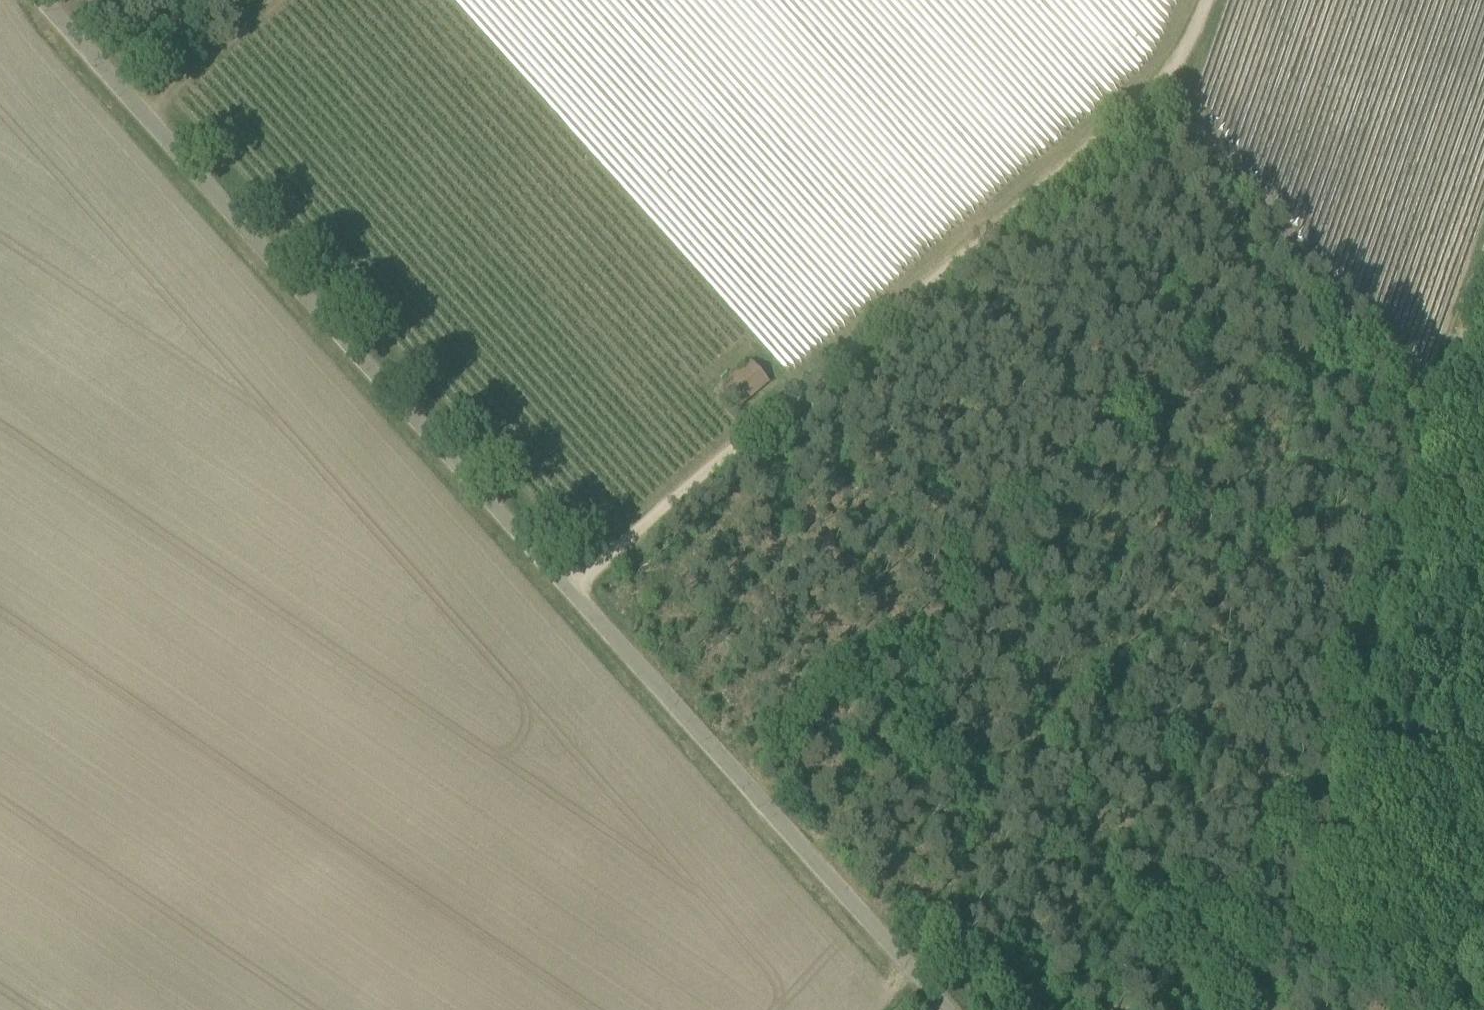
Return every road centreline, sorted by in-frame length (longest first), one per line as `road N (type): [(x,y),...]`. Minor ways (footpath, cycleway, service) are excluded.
road 1 (unclassified): [(971,1009),(54,0)]
road 2 (track): [(1206,0),(1180,59),(1131,121),(586,588)]

